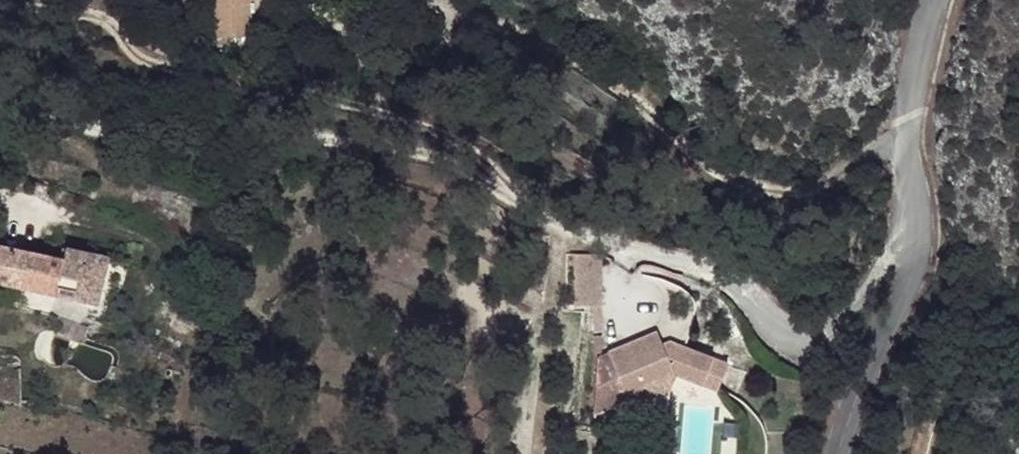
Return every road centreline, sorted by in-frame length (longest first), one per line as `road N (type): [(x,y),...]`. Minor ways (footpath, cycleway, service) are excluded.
road 1 (residential): [(929,238),(890,262),(844,329),(797,350),(729,281),(540,218)]
road 2 (unclassified): [(933,0),(904,145),(929,238)]
road 3 (unclassified): [(929,238),(839,453)]

